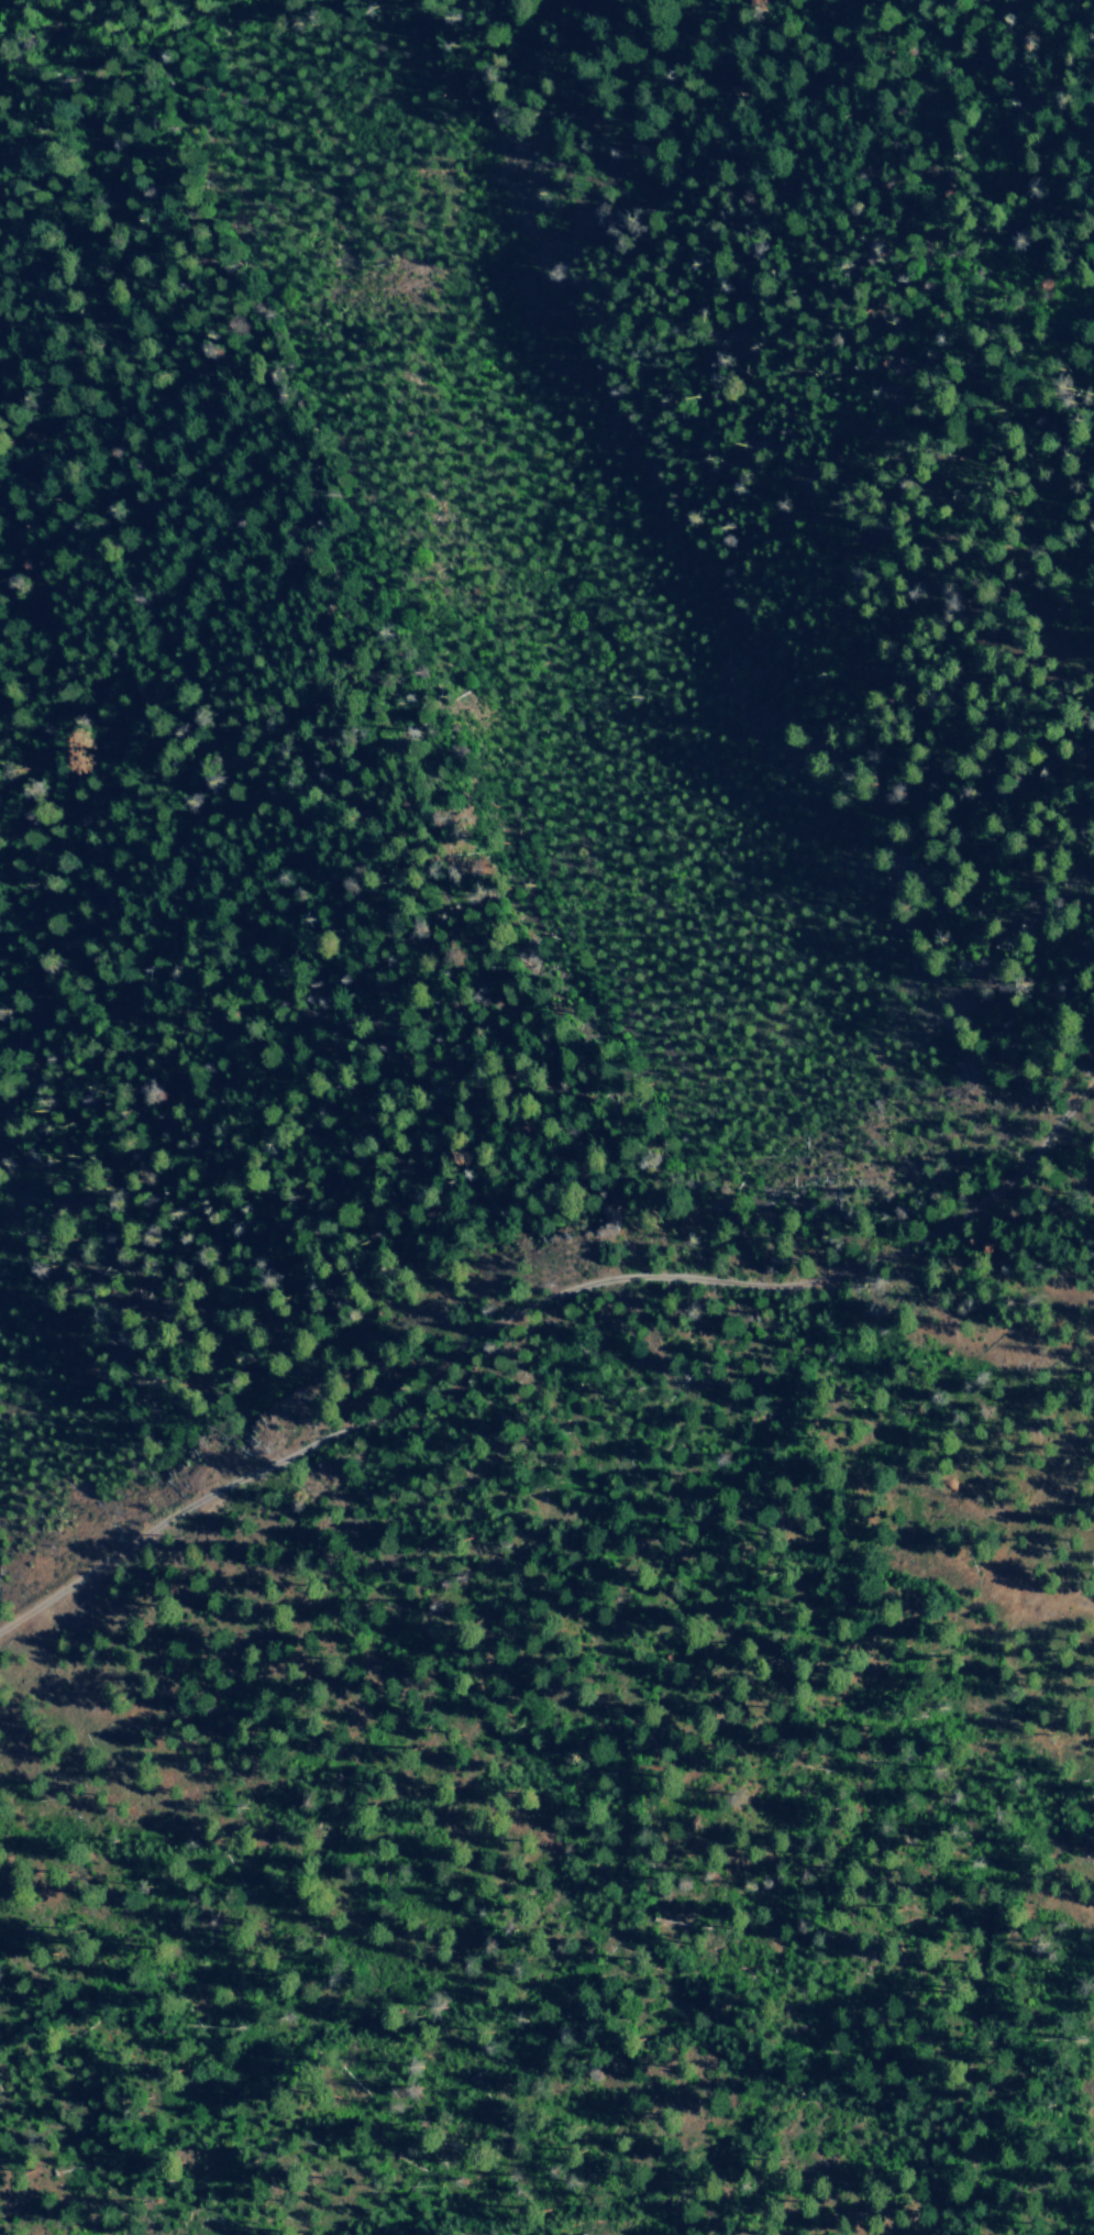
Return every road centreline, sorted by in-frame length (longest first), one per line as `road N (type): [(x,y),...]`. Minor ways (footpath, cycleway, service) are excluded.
road 1 (track): [(0,1621),(156,1518),(395,1405),(456,1346),(565,1278),(650,1269),(788,1282),(897,1249),(965,1220),(1016,1178),(1093,1090)]

